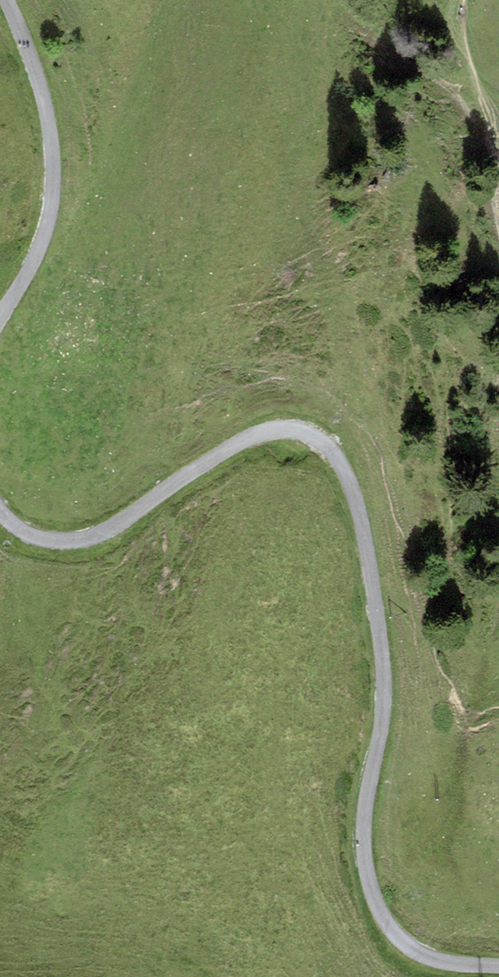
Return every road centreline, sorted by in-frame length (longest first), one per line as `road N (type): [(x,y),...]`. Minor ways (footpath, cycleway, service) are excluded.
road 1 (unclassified): [(0,511),(48,541),(78,542),(106,535),(256,433),(307,432),(331,447),(363,521),(381,630),(385,690),(364,832),(374,896),(407,946),(433,960),(498,967)]
road 2 (unclassified): [(7,0),(47,107),(54,187),(34,263),(0,322)]

